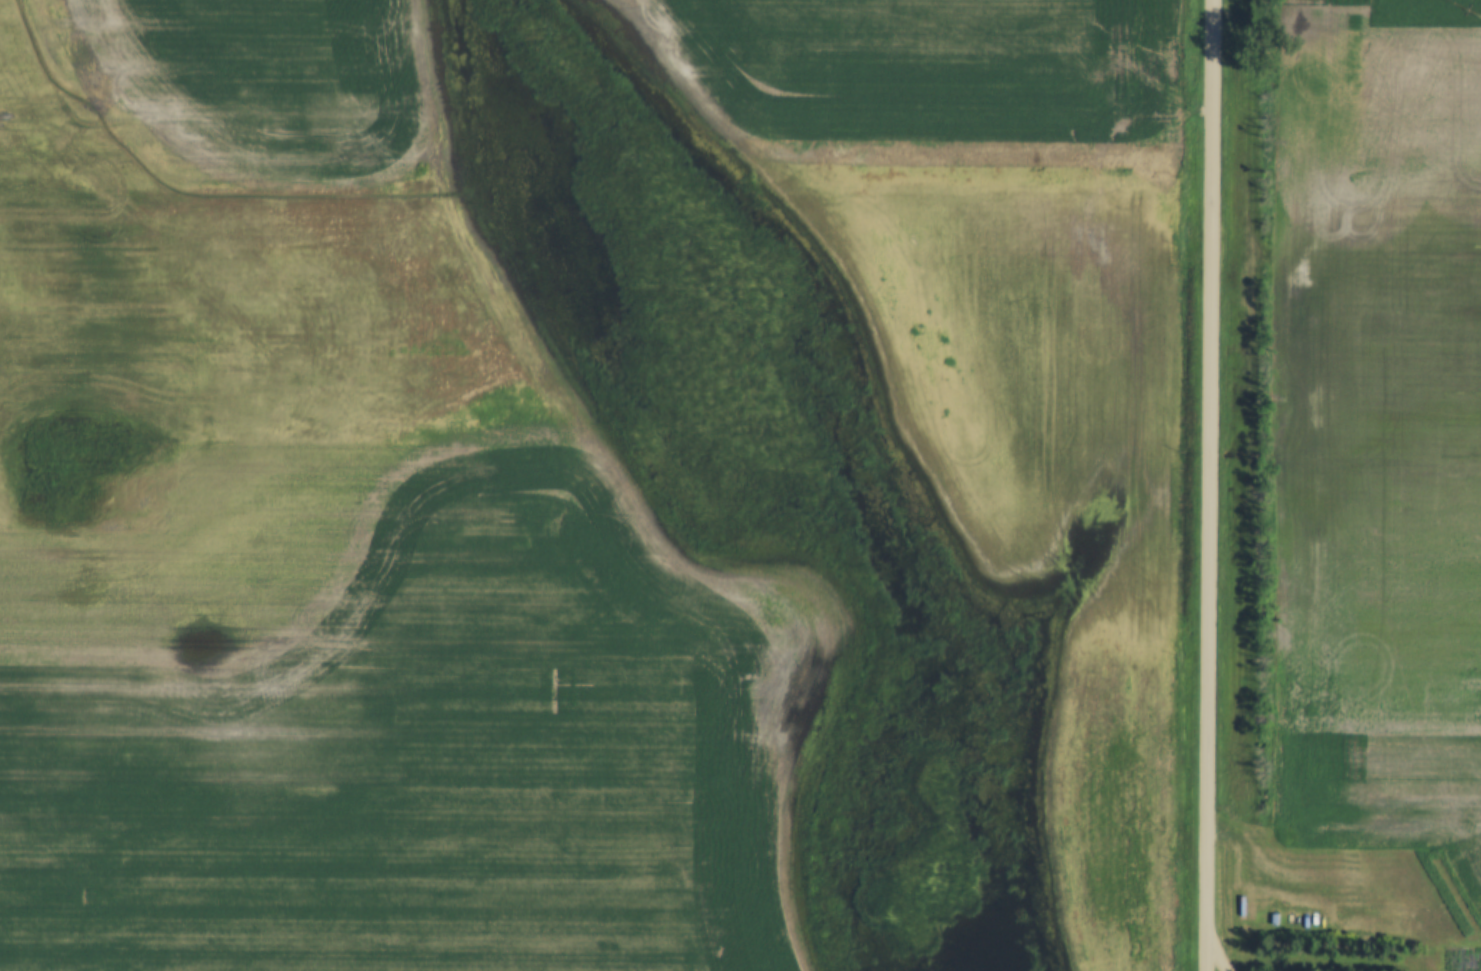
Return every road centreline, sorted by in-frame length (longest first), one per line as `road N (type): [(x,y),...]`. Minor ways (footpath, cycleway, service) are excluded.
road 1 (residential): [(1214,0),(1209,970)]

